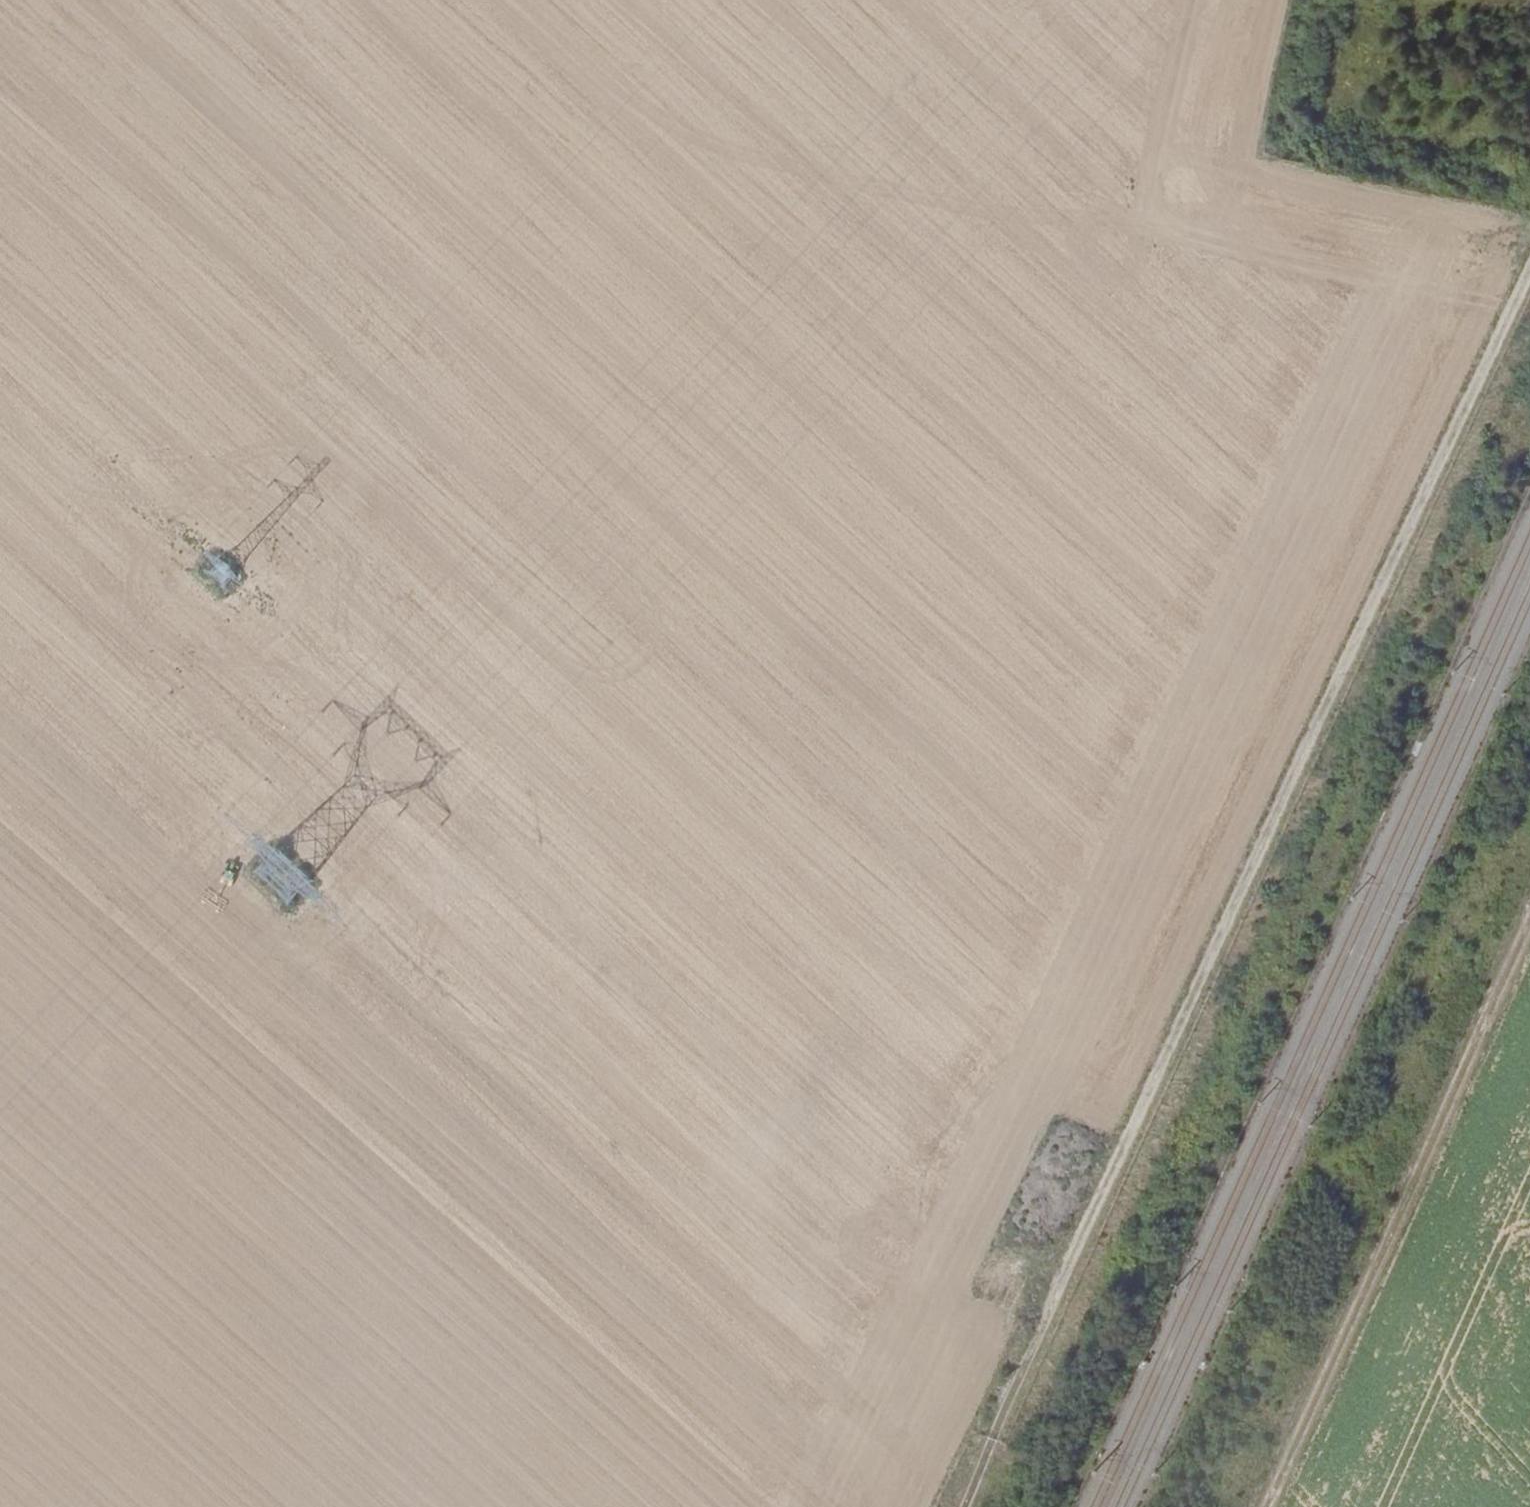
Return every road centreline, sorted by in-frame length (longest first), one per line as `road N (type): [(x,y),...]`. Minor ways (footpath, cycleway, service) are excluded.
road 1 (track): [(1529,270),(962,1506)]
road 2 (track): [(1266,1506),(1529,922)]

